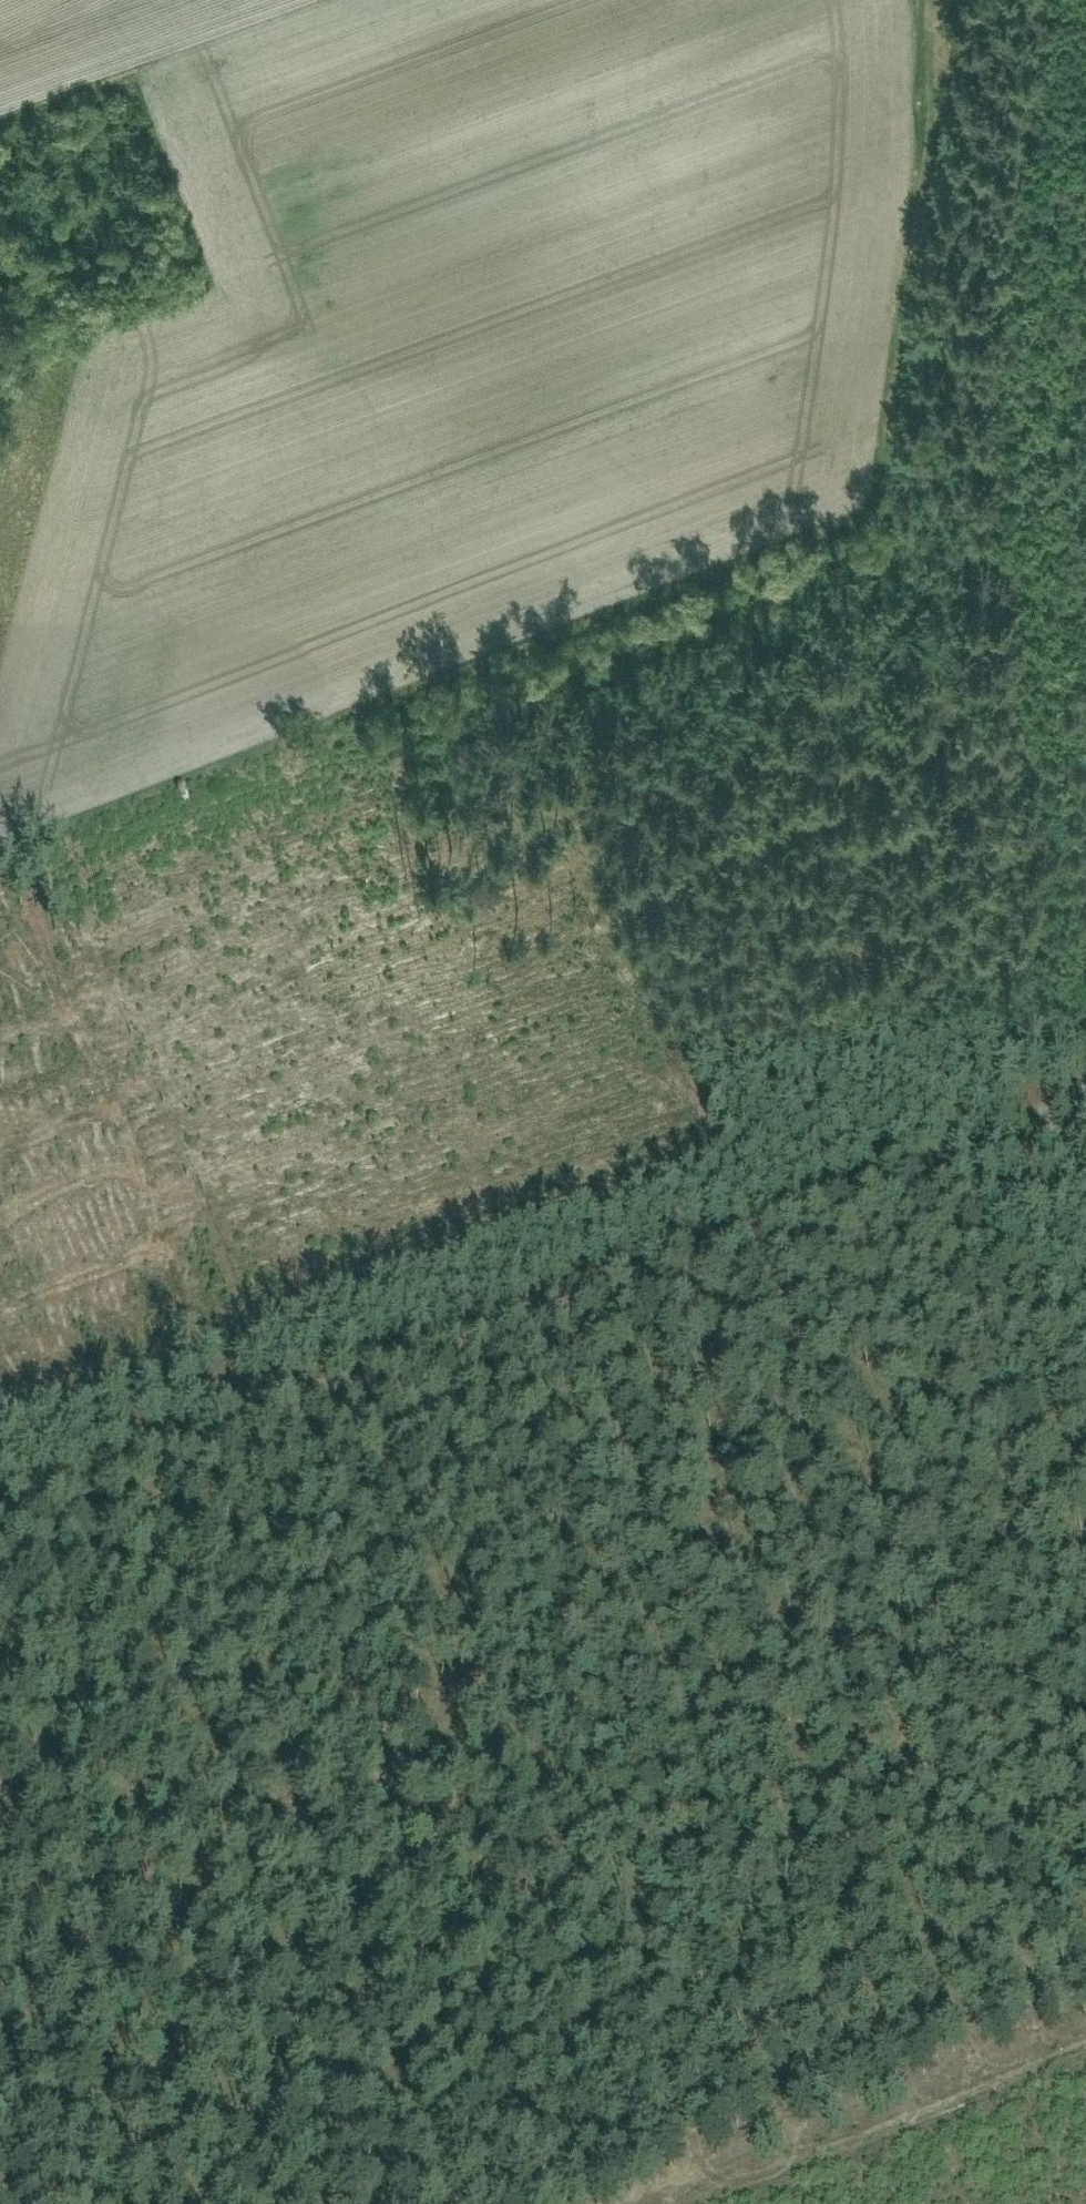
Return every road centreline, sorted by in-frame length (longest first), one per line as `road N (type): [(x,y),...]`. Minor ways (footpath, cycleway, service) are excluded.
road 1 (track): [(1085,1996),(596,2203)]

